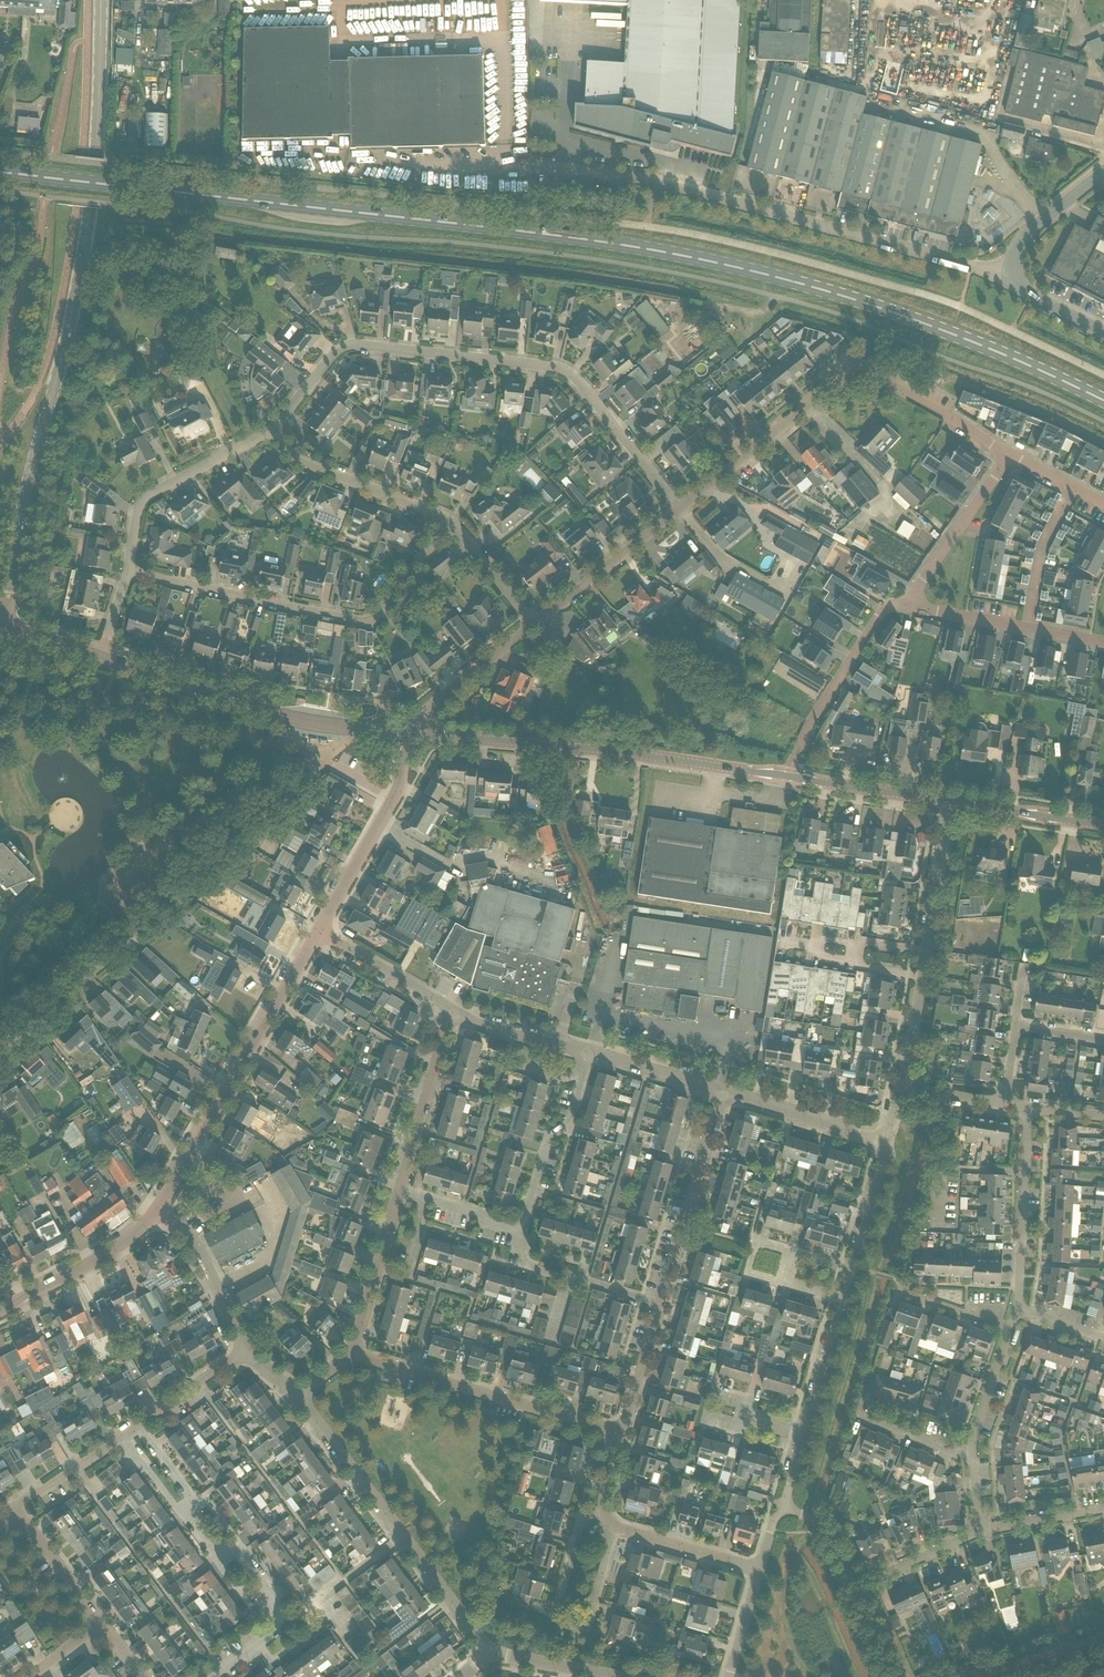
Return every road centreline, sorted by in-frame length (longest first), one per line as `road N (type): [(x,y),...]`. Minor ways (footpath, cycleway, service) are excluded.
road 1 (primary): [(1103,402),(951,333),(823,289),(686,256),(102,183)]
road 2 (tertiary): [(2,627),(35,450),(79,280),(97,155),(101,0)]
road 3 (tertiary): [(949,802),(603,750),(409,732)]
road 4 (residential): [(272,429),(347,346),(550,366),(580,382),(682,510)]
road 5 (unclassified): [(1012,273),(641,176),(533,166)]
road 6 (residential): [(682,510),(856,375),(876,378),(1009,454)]
road 7 (residential): [(130,570),(366,620),(449,522)]
road 8 (residential): [(138,1425),(196,1498),(182,1509),(223,1560),(237,1550),(278,1617),(277,1629),(211,1676)]
road 9 (unclassified): [(490,1653),(296,1394)]
road 10 (tertiary): [(409,732),(291,718),(100,656)]
road 11 (tertiary): [(160,1206),(317,931)]
road 12 (residential): [(622,1433),(349,1354)]
road 13 (residential): [(617,1528),(587,1627),(552,1615),(579,1522),(605,1514)]
road 14 (residential): [(784,1507),(818,1520),(860,1587),(982,1531)]
road 15 (residential): [(844,1299),(748,1272),(757,1238),(854,1266)]
road 16 (residential): [(660,1305),(724,1092)]
road 17 (residential): [(130,570),(142,501),(272,429)]
road 18 (residential): [(449,522),(300,460),(272,429)]
road 19 (residential): [(1017,1309),(1028,1107)]
road 20 (residential): [(914,604),(881,613),(819,704),(795,756)]
road 21 (residential): [(521,1232),(550,1129),(571,1120),(589,1054)]
road 22 (tertiary): [(0,1312),(122,1245),(160,1206)]
road 23 (residential): [(914,604),(1103,643)]
road 24 (residential): [(536,625),(682,510)]
road 25 (residential): [(399,1189),(456,1013)]
road 26 (residential): [(1009,454),(921,581),(914,604)]
road 27 (unclassified): [(889,1143),(724,1092)]
road 28 (residential): [(660,1305),(526,1264),(521,1232)]
road 29 (residential): [(349,1354),(399,1189)]
road 30 (residential): [(128,936),(0,1048)]
road 31 (unclassified): [(247,1349),(197,1241),(160,1206)]
road 32 (residential): [(257,823),(325,763),(393,800)]
road 33 (residential): [(409,732),(536,625)]
road 34 (unclassified): [(456,1013),(317,931)]
road 35 (residential): [(17,1520),(21,1501),(138,1425)]
road 36 (tertiary): [(1103,825),(949,802)]
road 37 (tertiary): [(317,931),(393,800)]
road 38 (unclassified): [(927,950),(949,802)]
road 39 (residential): [(761,1568),(617,1528)]
road 40 (unclassified): [(724,1092),(589,1054)]
road 41 (unclassified): [(805,1433),(844,1299)]
road 42 (unclassified): [(589,1054),(456,1013)]
road 43 (tertiary): [(1012,273),(1034,229),(1103,174)]
road 44 (residential): [(102,1625),(17,1520)]
road 45 (residential): [(536,625),(449,522)]
road 46 (residential): [(622,1433),(660,1305)]
road 47 (residential): [(138,1425),(247,1349)]
road 48 (residential): [(521,1232),(399,1189)]
road 49 (residential): [(972,1452),(1011,1329)]
road 50 (residential): [(972,1452),(862,1416),(864,1404)]
road 51 (unclassified): [(854,1266),(889,1143)]
road 52 (unclassified): [(612,1676),(490,1653)]
road 53 (residential): [(1011,1329),(900,1292),(900,1285)]
road 54 (residential): [(982,1531),(1103,1509)]

